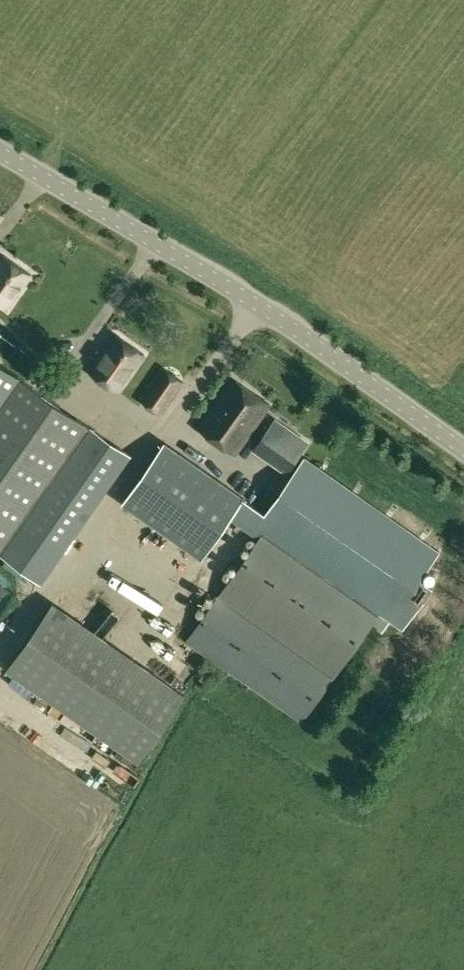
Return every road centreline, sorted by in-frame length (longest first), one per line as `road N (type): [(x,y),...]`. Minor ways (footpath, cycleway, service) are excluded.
road 1 (tertiary): [(463,449),(255,302),(0,152)]

